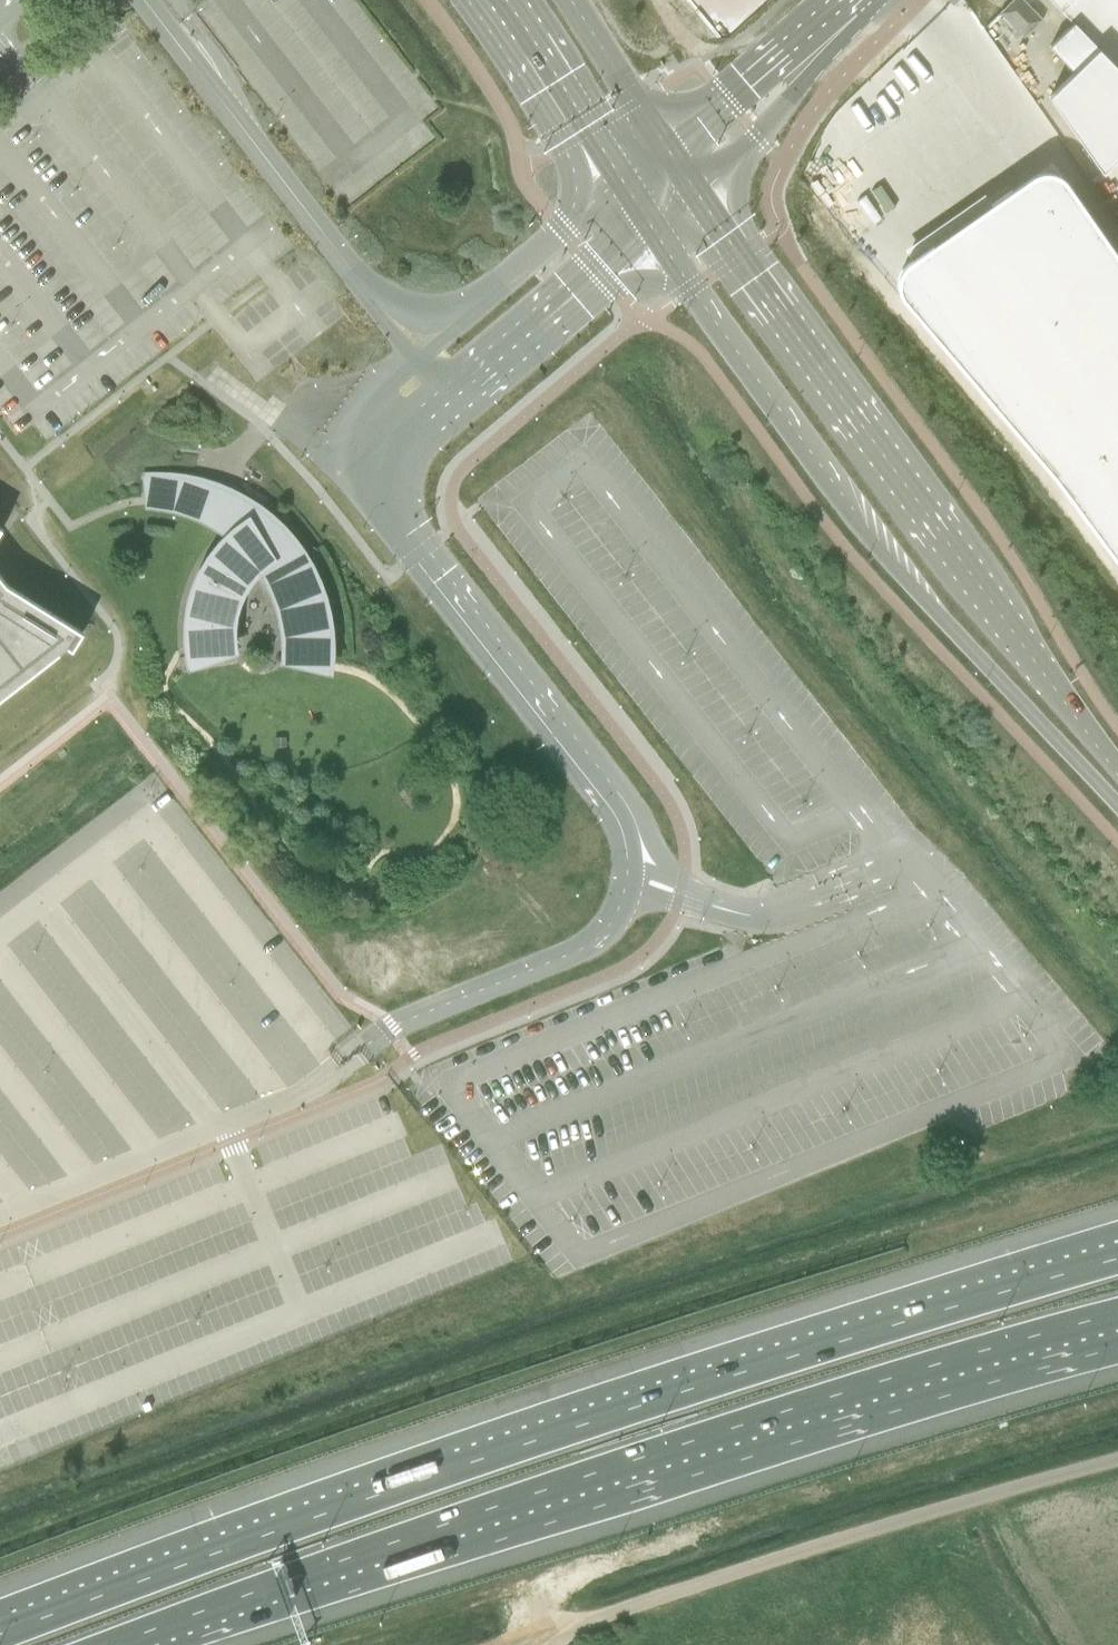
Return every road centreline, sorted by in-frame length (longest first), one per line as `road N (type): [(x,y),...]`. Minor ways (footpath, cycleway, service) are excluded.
road 1 (motorway): [(1117,1258),(469,1464),(0,1636)]
road 2 (motorway): [(137,1644),(381,1556),(1117,1332)]
road 3 (secondary): [(649,215),(841,497),(1117,806)]
road 4 (secondary): [(1117,770),(750,281),(687,184)]
road 5 (unclassified): [(366,1047),(399,1026),(596,942),(638,881),(637,824),(509,662)]
road 6 (unclassified): [(414,364),(354,423),(345,452),(349,476),(429,590),(509,662)]
road 7 (unclassified): [(509,662),(389,494),(387,464),(399,441),(487,369)]
road 8 (track): [(859,1535),(599,1619),(552,1644)]
road 9 (unclassified): [(1117,1461),(859,1535)]
road 10 (tertiary): [(687,184),(777,113),(872,0)]
road 11 (tertiary): [(842,0),(664,143)]
road 12 (unclassified): [(487,369),(591,281),(649,215)]
road 13 (unclassified): [(246,134),(377,304)]
road 14 (secondary): [(502,0),(620,175)]
road 15 (secondary): [(664,143),(571,0)]
road 16 (unclassified): [(142,0),(246,134)]
road 17 (unclassified): [(620,175),(502,288)]
road 18 (unclassified): [(246,134),(227,71),(172,0)]
road 19 (unclassified): [(502,288),(427,318),(377,304)]

